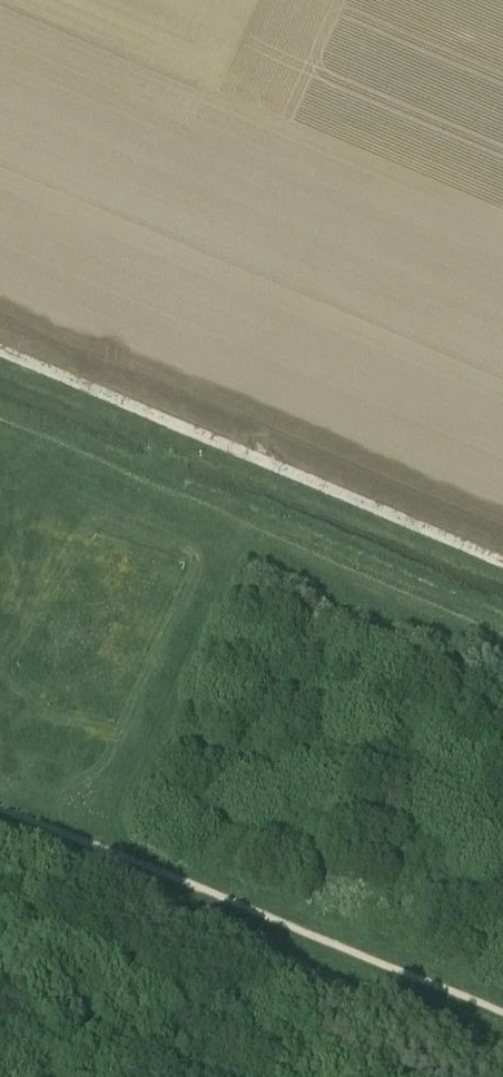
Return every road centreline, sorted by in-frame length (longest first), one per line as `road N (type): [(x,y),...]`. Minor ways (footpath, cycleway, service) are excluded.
road 1 (track): [(0,356),(502,571)]
road 2 (track): [(502,1013),(0,807)]

